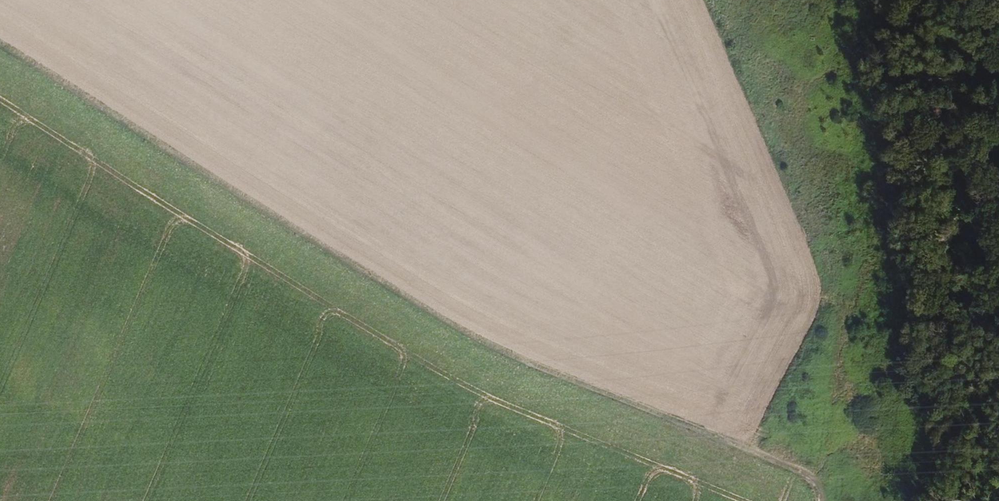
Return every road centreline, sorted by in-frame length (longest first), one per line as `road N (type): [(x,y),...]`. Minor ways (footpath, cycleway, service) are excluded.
road 1 (residential): [(811,500),(790,471),(486,337),(242,204),(0,38)]

